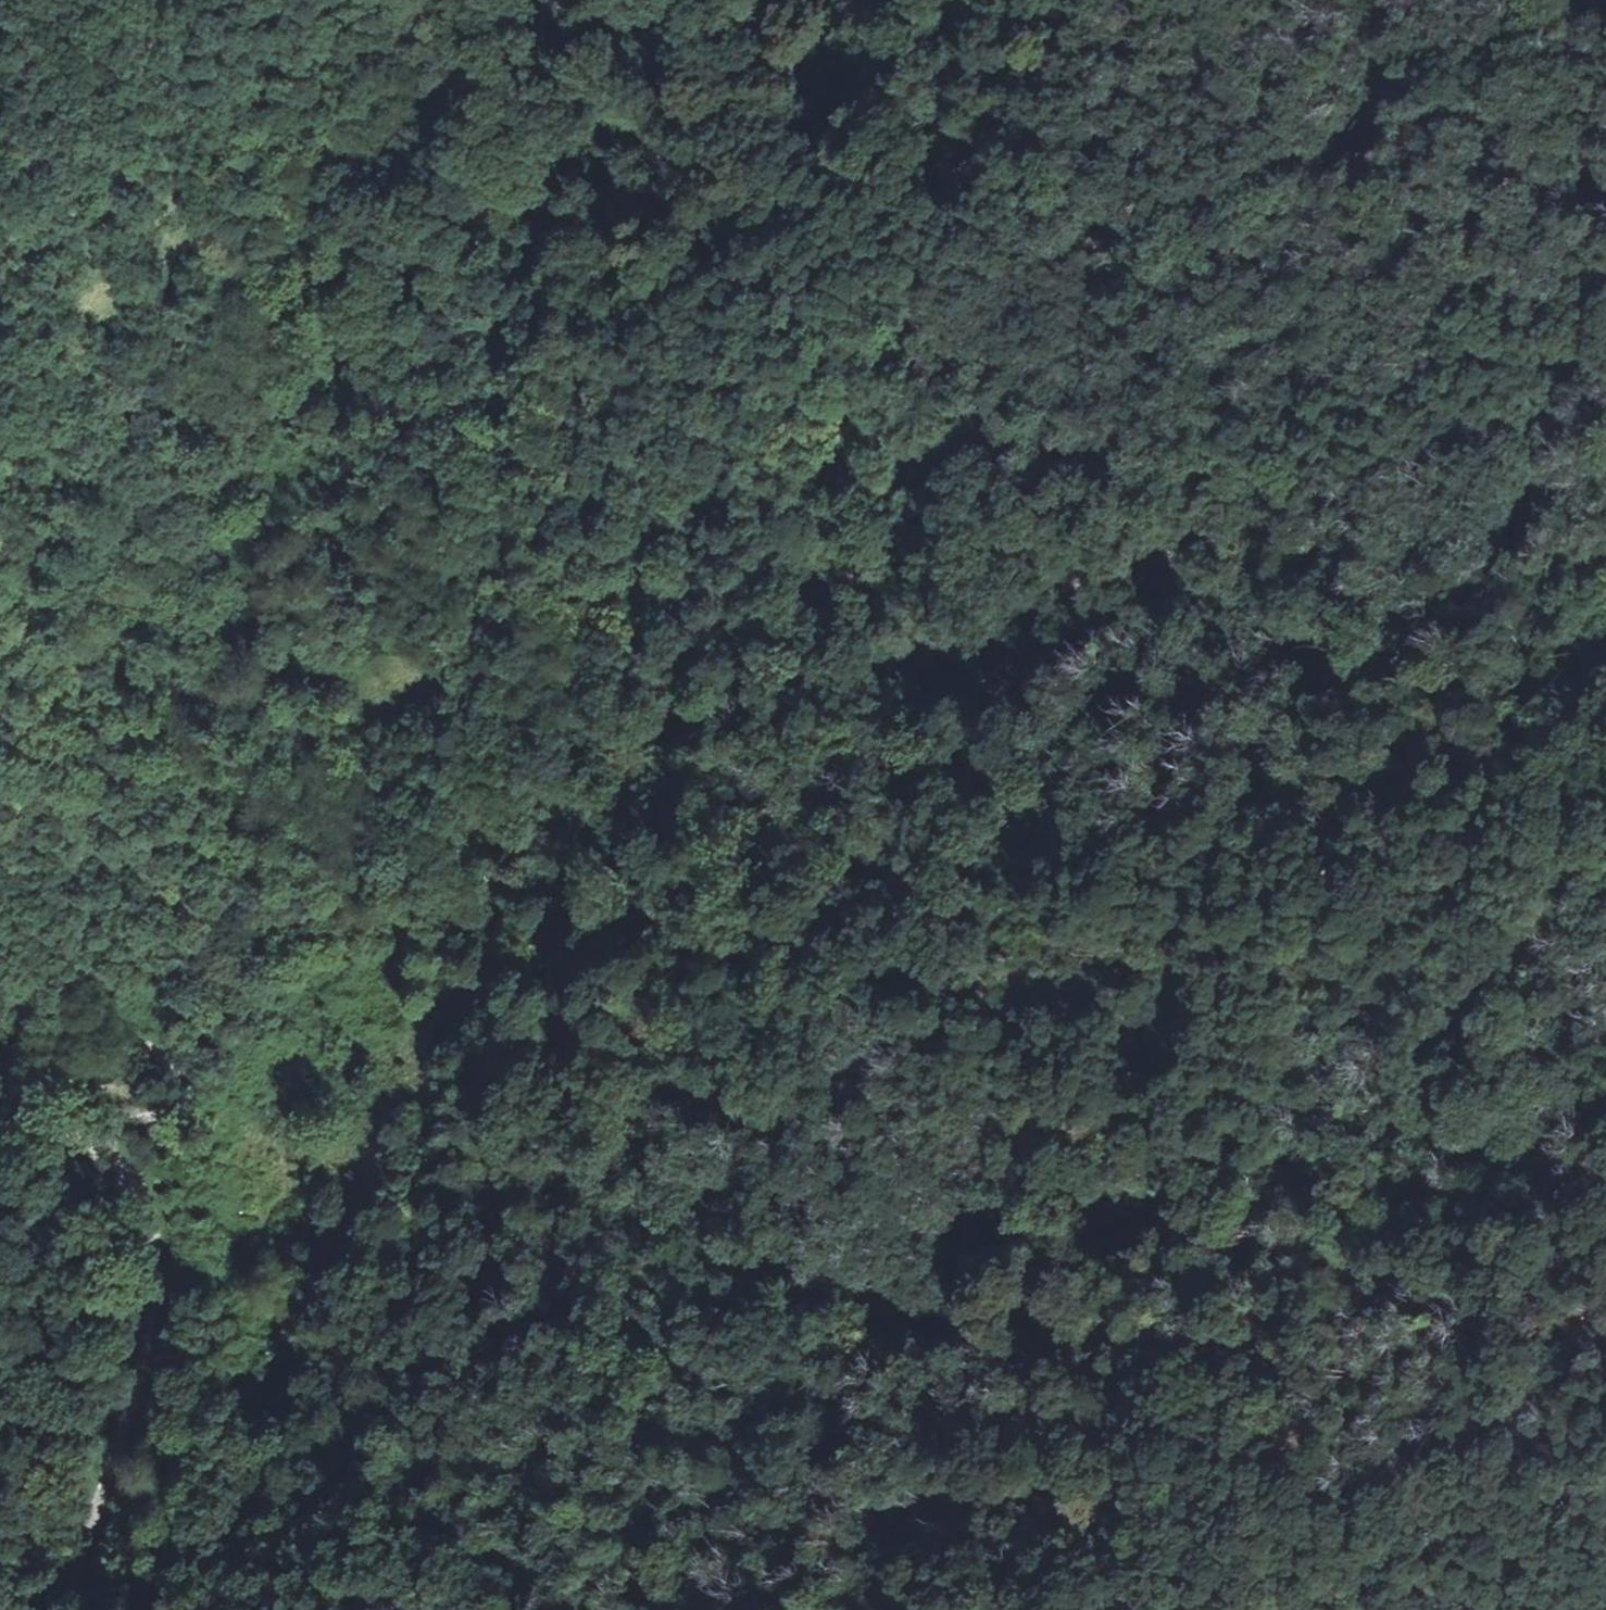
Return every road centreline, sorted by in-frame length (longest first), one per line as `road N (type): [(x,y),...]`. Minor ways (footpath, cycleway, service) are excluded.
road 1 (track): [(63,1609),(122,1444),(144,1347),(153,1264),(136,1169)]
road 2 (track): [(136,1169),(78,1138),(0,1135)]

